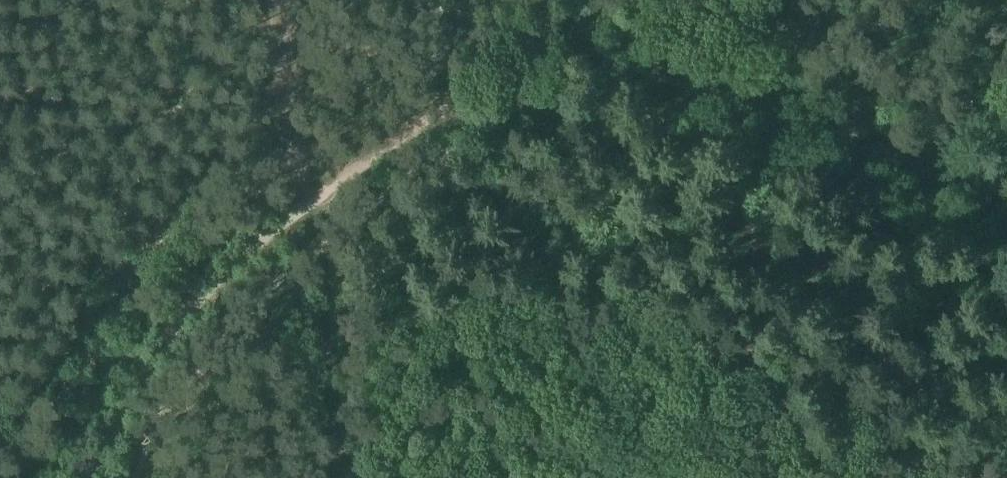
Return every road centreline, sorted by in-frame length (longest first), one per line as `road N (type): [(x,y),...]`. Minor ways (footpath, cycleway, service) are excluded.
road 1 (track): [(608,0),(303,202),(207,283),(159,334),(123,388),(88,477)]
road 2 (track): [(427,0),(555,35),(750,106),(1006,214)]

